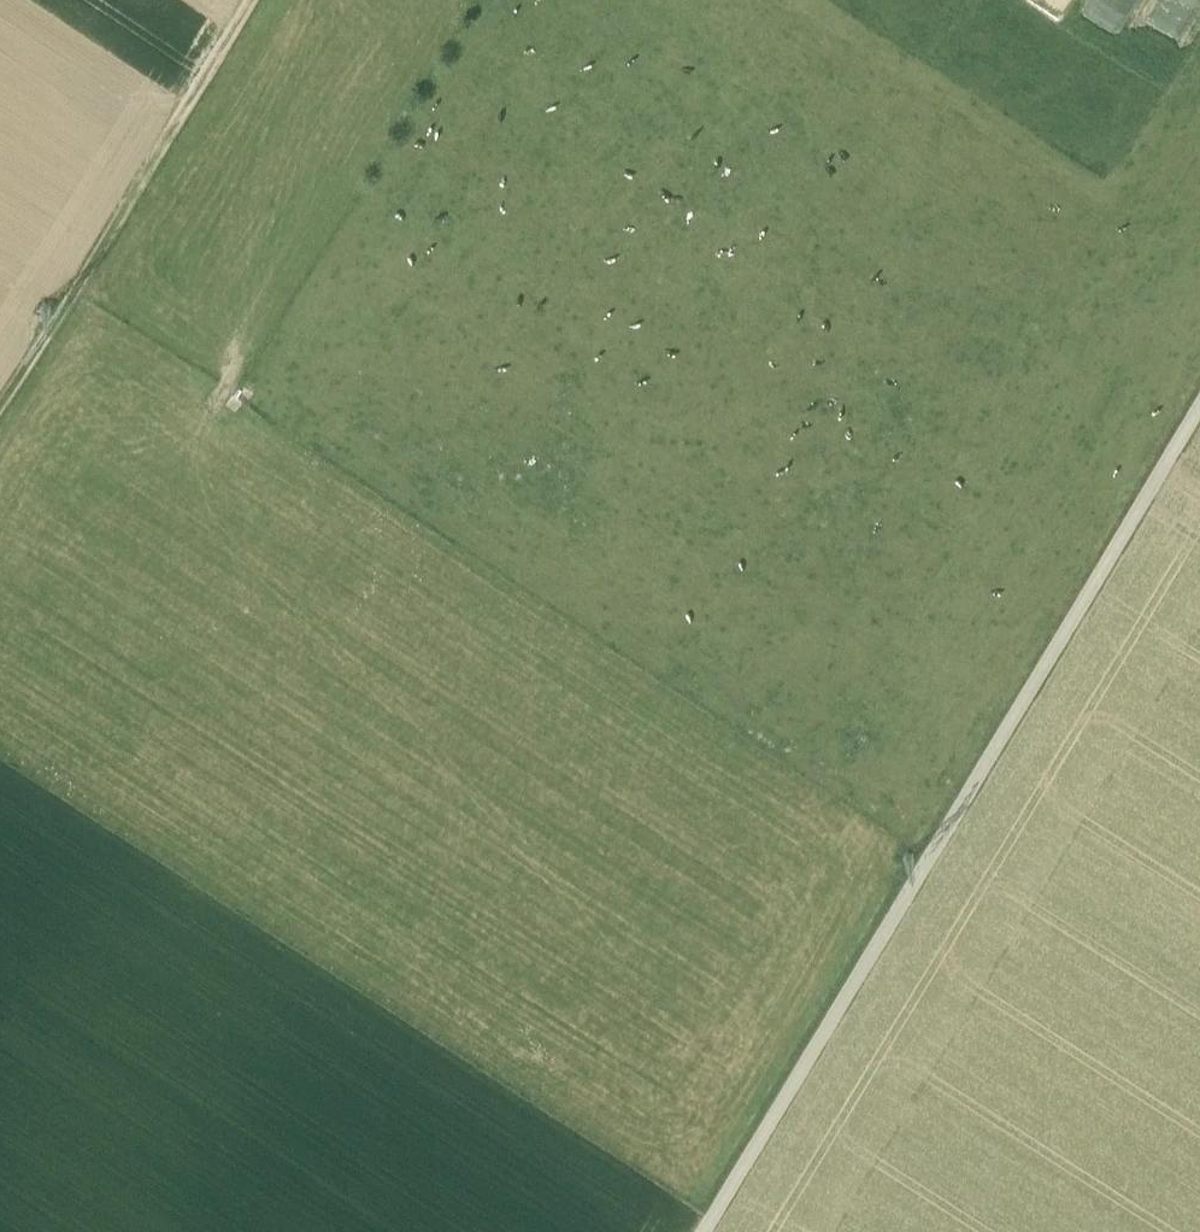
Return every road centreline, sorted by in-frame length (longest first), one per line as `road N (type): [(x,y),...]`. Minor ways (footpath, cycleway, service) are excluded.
road 1 (track): [(1199,441),(729,1231)]
road 2 (track): [(0,429),(255,0)]

